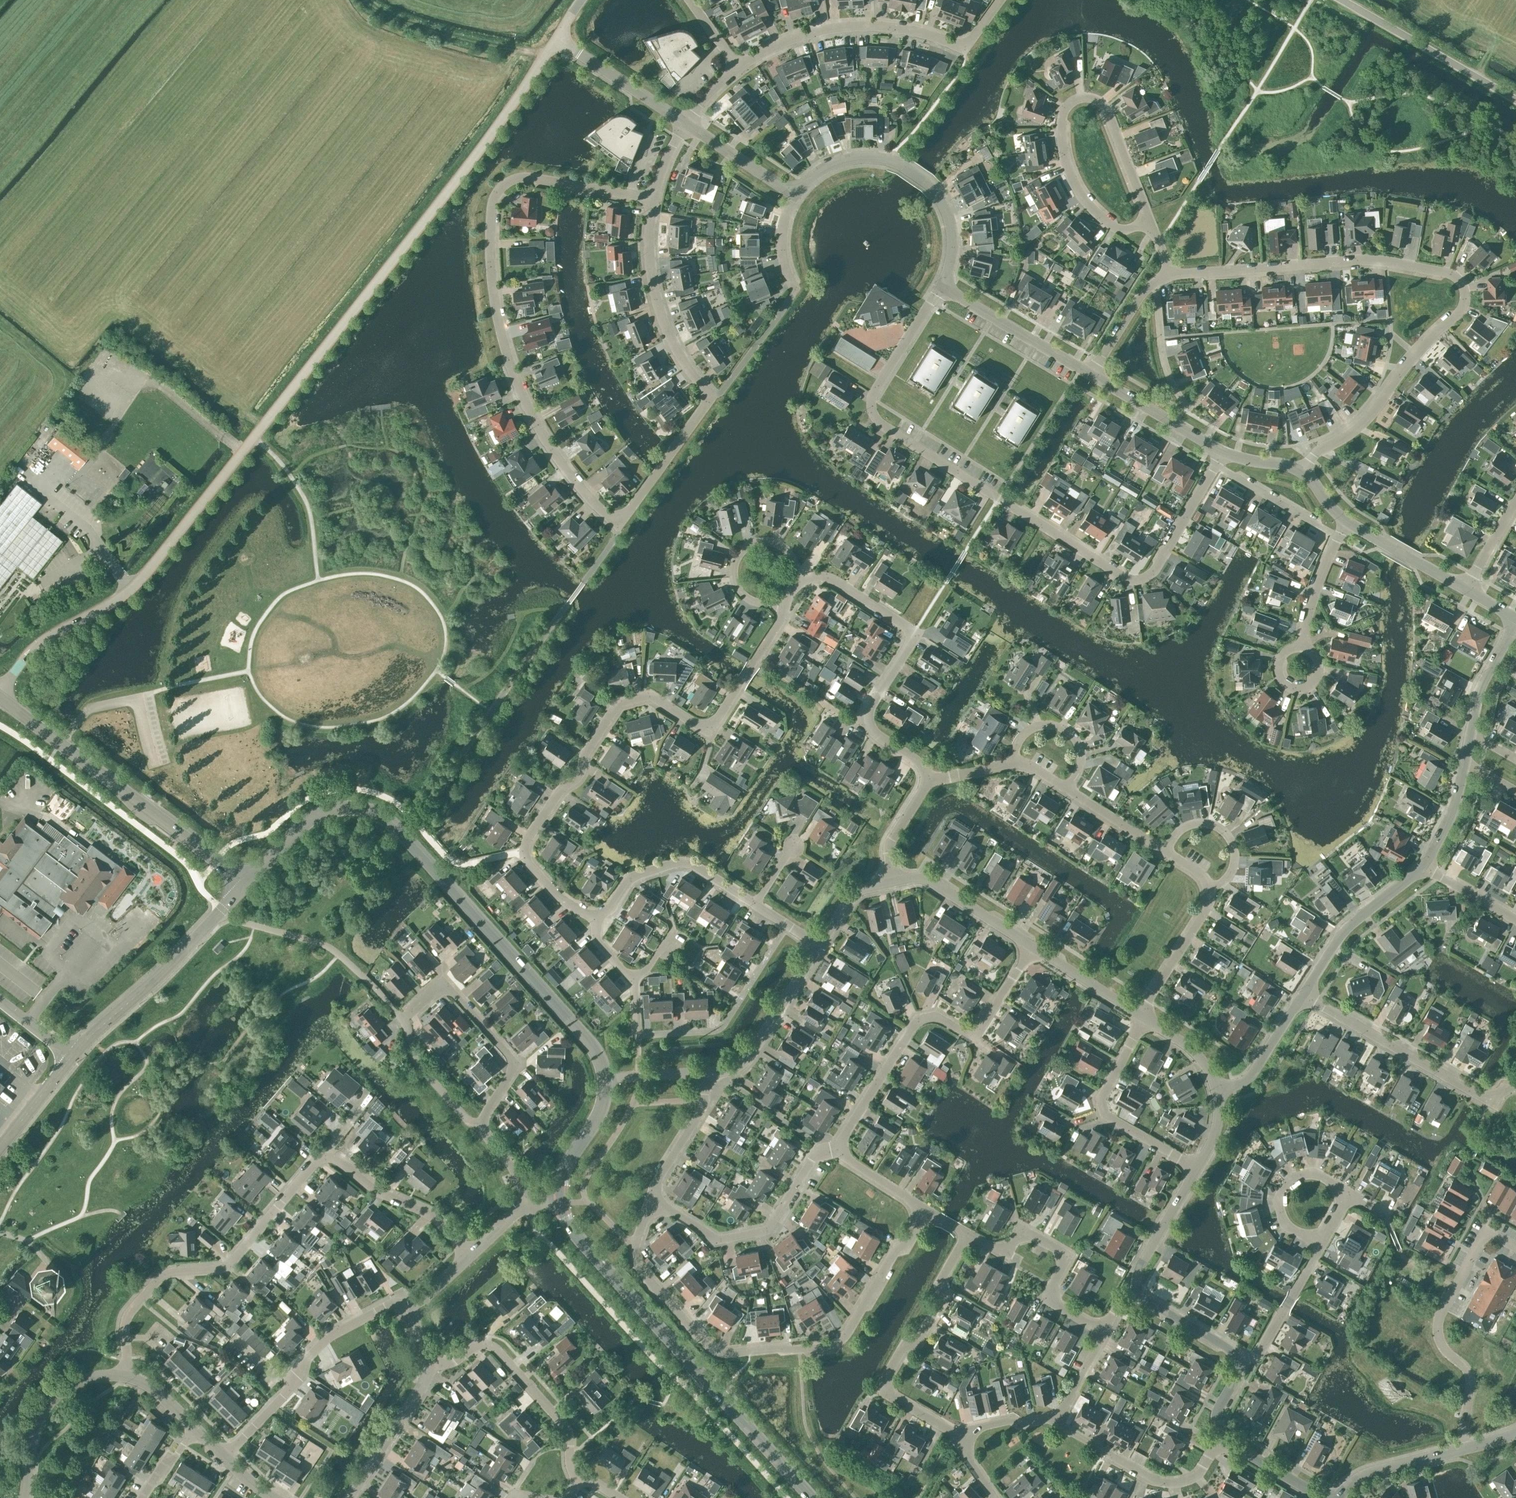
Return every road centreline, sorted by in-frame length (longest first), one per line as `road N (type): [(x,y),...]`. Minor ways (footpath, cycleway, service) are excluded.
road 1 (tertiary): [(0,688),(43,641),(138,584),(557,40)]
road 2 (residential): [(1215,466),(1140,583),(892,434),(872,410),(876,388),(942,287)]
road 3 (residential): [(1300,471),(1362,423),(1454,319),(1464,301),(1461,284),(1444,271),(1377,259),(1170,275)]
road 4 (residential): [(620,523),(549,449),(517,383),(497,311),(491,206),(519,177),(653,196)]
road 5 (secondary): [(605,1081),(595,1048),(383,817),(353,807),(315,815),(246,884)]
road 6 (residential): [(927,1210),(844,1339),(731,1354),(709,1348),(636,1266),(652,1194)]
road 7 (residential): [(599,920),(537,874),(528,837),(578,776),(619,702),(651,694),(707,731),(749,670)]
road 8 (secondary): [(813,1497),(573,1233),(560,1203)]
road 9 (residential): [(620,523),(711,397),(660,310),(650,255),(653,196)]
road 10 (residential): [(481,1129),(419,1067),(402,1018),(443,983),(515,1066),(485,1115)]
road 11 (residential): [(129,1377),(126,1320),(157,1280),(229,1265),(323,1158)]
road 12 (residential): [(833,1155),(915,1024),(939,1019),(974,1036),(1031,948)]
road 13 (residential): [(1150,221),(1106,108),(1075,100),(1061,122),(1072,180),(1102,218),(1133,227)]
road 14 (secondary): [(246,884),(0,698)]
road 15 (residential): [(737,67),(791,40),(848,28),(883,27),(963,46),(1001,0)]
road 16 (residential): [(1515,1247),(1488,1231),(1438,1318),(1441,1343),(1470,1376),(1467,1449)]
road 17 (residential): [(955,1436),(884,1390),(947,1295),(943,1277),(967,1233)]
road 18 (secondary): [(72,1058),(246,884)]
road 19 (residential): [(1515,1086),(1492,1101),(1477,1097),(1302,994)]
road 20 (residential): [(1104,1332),(1045,1299),(1068,1255),(1023,1230),(1009,1254),(967,1233)]
road 21 (residential): [(871,728),(872,705),(911,634),(835,581),(801,580)]
road 22 (residential): [(582,1475),(560,1420),(494,1347),(475,1345),(449,1364),(429,1364)]
road 23 (residential): [(652,1194),(718,1240),(766,1231),(822,1149)]
road 24 (residential): [(1192,1170),(1101,1119),(1139,1017)]
road 25 (residential): [(637,1036),(723,1027),(787,927)]
road 26 (unclassified): [(1515,100),(1342,0)]
road 27 (residential): [(1215,1447),(1200,1475),(1179,1487),(1158,1484),(1066,1433),(1059,1422)]
road 28 (track): [(546,55),(431,31),(366,0)]
road 29 (residential): [(599,920),(636,876),(682,866),(754,906)]
road 30 (residential): [(25,1497),(34,1430),(50,1402),(88,1378),(129,1377)]
road 31 (residential): [(704,1072),(743,1065),(821,944)]
road 32 (residential): [(323,1158),(425,1211),(472,1254)]
road 33 (residential): [(1302,994),(1342,931),(1423,867)]
road 34 (residential): [(1091,374),(942,287)]
road 35 (residential): [(785,602),(744,597),(733,577),(738,556),(755,543),(777,544),(801,580)]
road 36 (residential): [(290,1387),(333,1335),(392,1304),(417,1308)]
road 37 (residential): [(893,882),(933,882),(1031,948)]
road 38 (residential): [(349,1497),(429,1364)]
road 39 (residential): [(686,123),(557,40)]
road 40 (residential): [(1173,424),(1183,404),(1163,357),(1155,281)]
road 41 (residential): [(1315,1250),(1278,1223),(1283,1191),(1310,1180),(1349,1193)]
road 42 (residential): [(942,287),(952,229),(936,191),(900,164)]
road 43 (residential): [(1139,1017),(1208,890)]
road 44 (residential): [(1337,538),(1215,466)]
road 45 (residential): [(1136,1295),(1135,1267),(1192,1170)]
road 46 (residential): [(1066,792),(1080,753),(1062,731),(1023,735),(1012,764)]
road 47 (residential): [(1339,1497),(1374,1473),(1467,1449)]
road 48 (residential): [(1213,1095),(1247,1078),(1302,994)]
road 49 (residential): [(1208,890),(1231,867),(1224,833),(1188,829),(1165,852)]
road 50 (residential): [(652,1194),(702,1110),(704,1072)]
road 51 (residential): [(1465,589),(1348,522)]
road 52 (secondary): [(560,1203),(567,1163),(603,1105),(605,1081)]
road 53 (residential): [(794,195),(686,123)]
road 54 (residential): [(1031,948),(1139,1017)]
road 55 (residential): [(1246,1359),(1136,1295)]
road 56 (residential): [(1470,732),(1485,677),(1515,621)]

